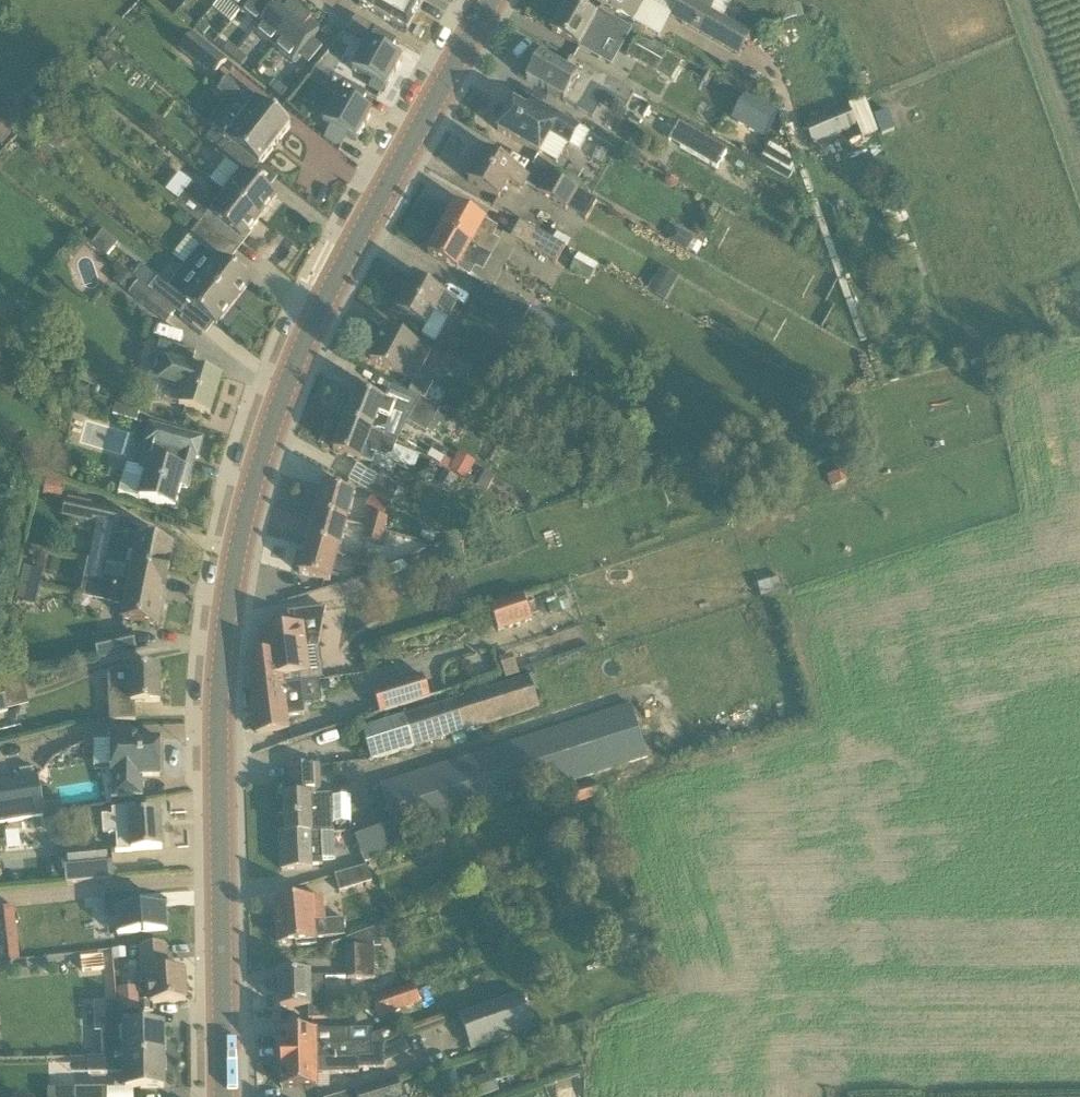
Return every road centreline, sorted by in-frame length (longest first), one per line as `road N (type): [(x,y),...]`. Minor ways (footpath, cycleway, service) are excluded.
road 1 (tertiary): [(223,1096),(216,704),(243,515),(306,334),(489,0)]

